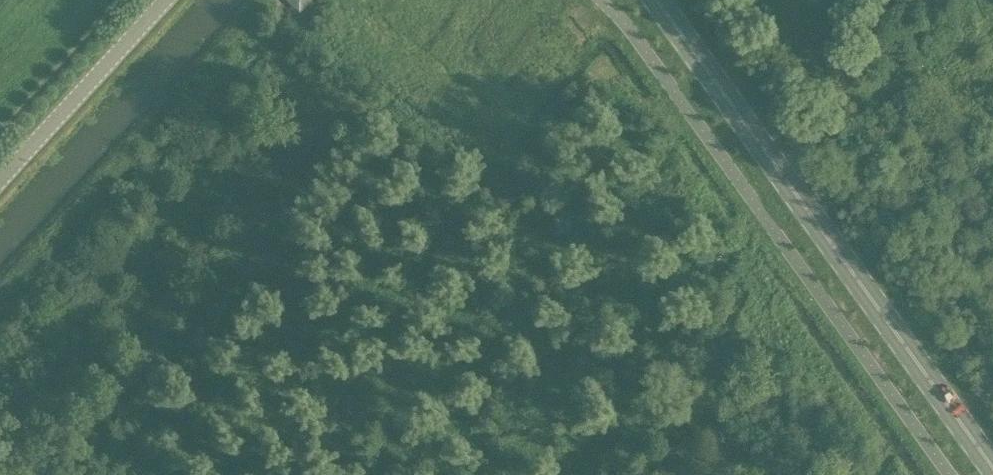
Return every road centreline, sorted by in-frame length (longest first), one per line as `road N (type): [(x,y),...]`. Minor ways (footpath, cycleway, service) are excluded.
road 1 (secondary): [(991,474),(654,0)]
road 2 (unclassified): [(174,0),(0,200)]

